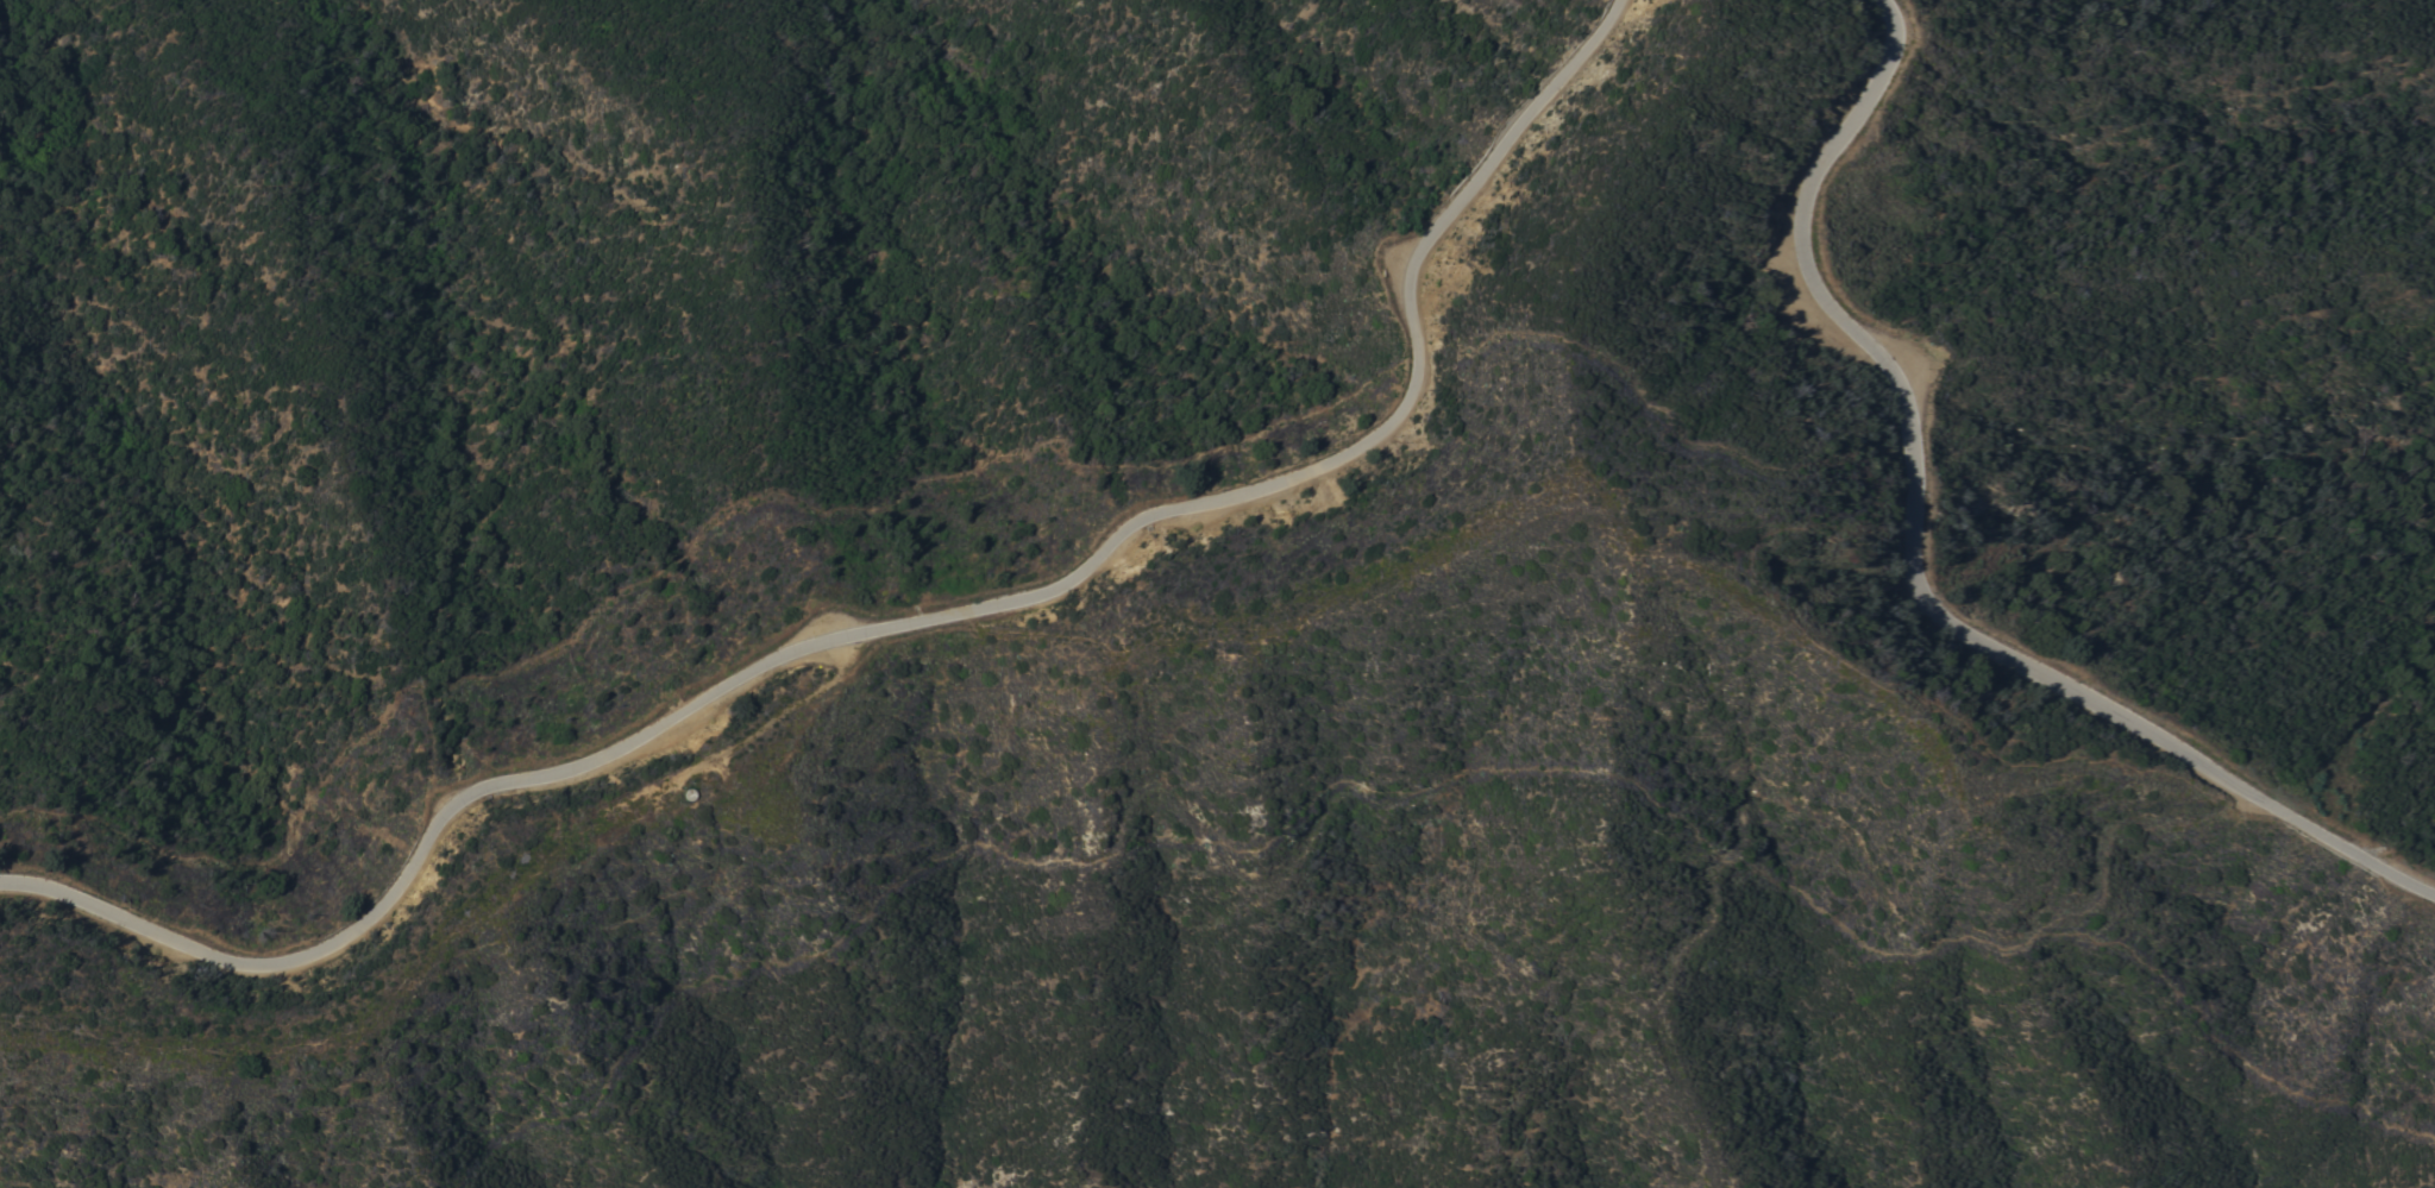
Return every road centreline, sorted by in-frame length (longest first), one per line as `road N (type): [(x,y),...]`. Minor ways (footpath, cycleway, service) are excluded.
road 1 (track): [(856,633),(841,677),(814,700),(708,773),(617,818)]

